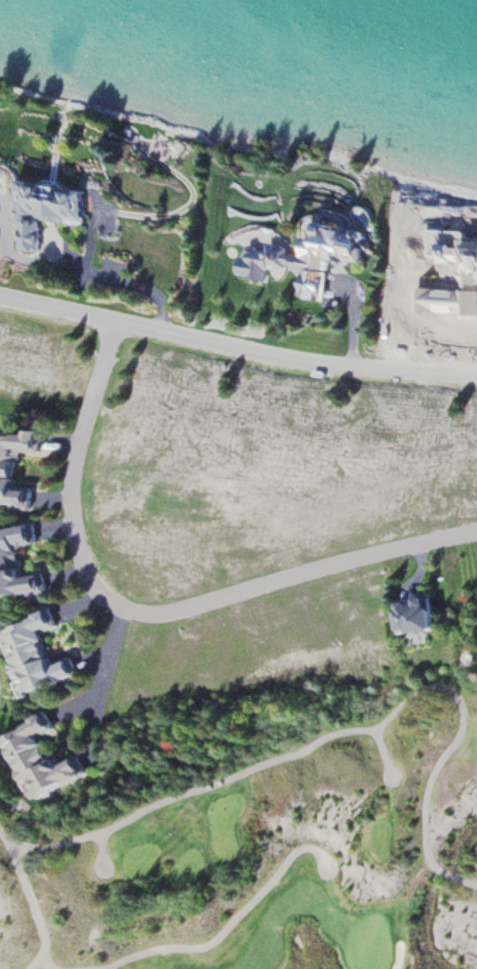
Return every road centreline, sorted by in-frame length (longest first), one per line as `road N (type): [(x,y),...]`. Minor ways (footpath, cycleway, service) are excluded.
road 1 (residential): [(98,320),(75,440),(80,513),(90,562),(106,591),(130,605),(185,611),(476,529)]
road 2 (residential): [(0,300),(231,351),(476,376)]

